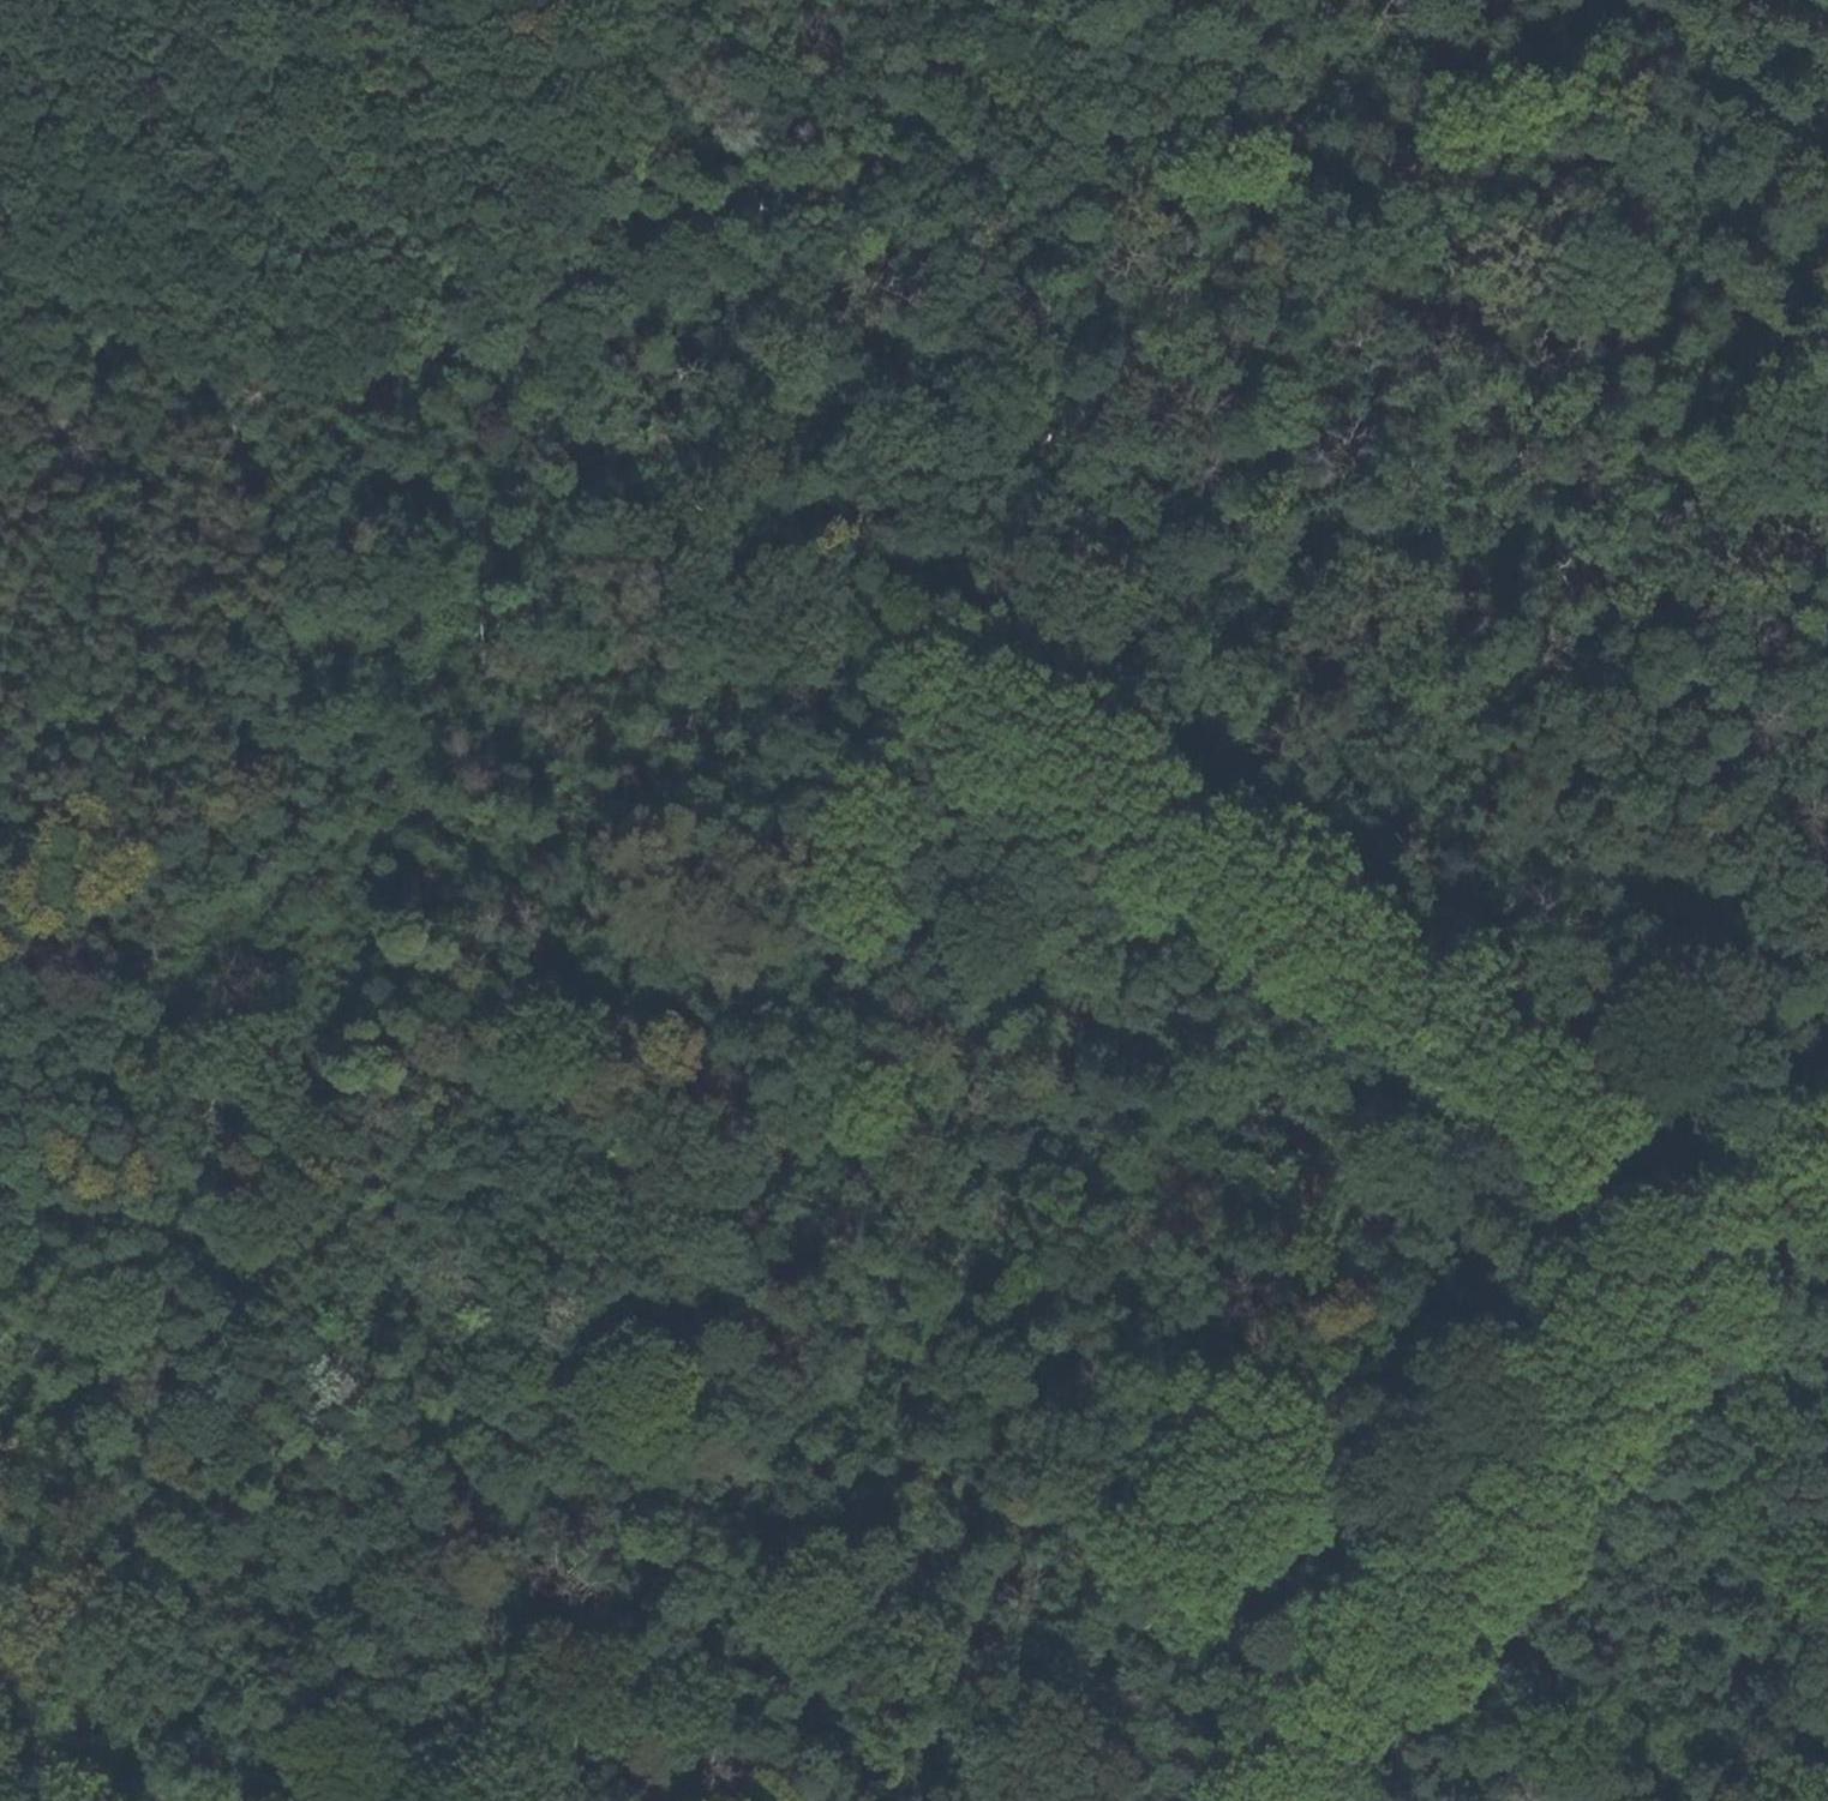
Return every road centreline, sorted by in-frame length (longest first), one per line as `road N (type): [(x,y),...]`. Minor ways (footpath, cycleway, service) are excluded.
road 1 (track): [(156,1800),(151,1694),(298,1101),(364,894),(366,848),(319,755),(317,719),(367,589),(385,353),(312,315),(249,300),(104,285),(0,263)]
road 2 (track): [(1257,1786),(1565,1377),(1698,1279),(1827,1208)]

